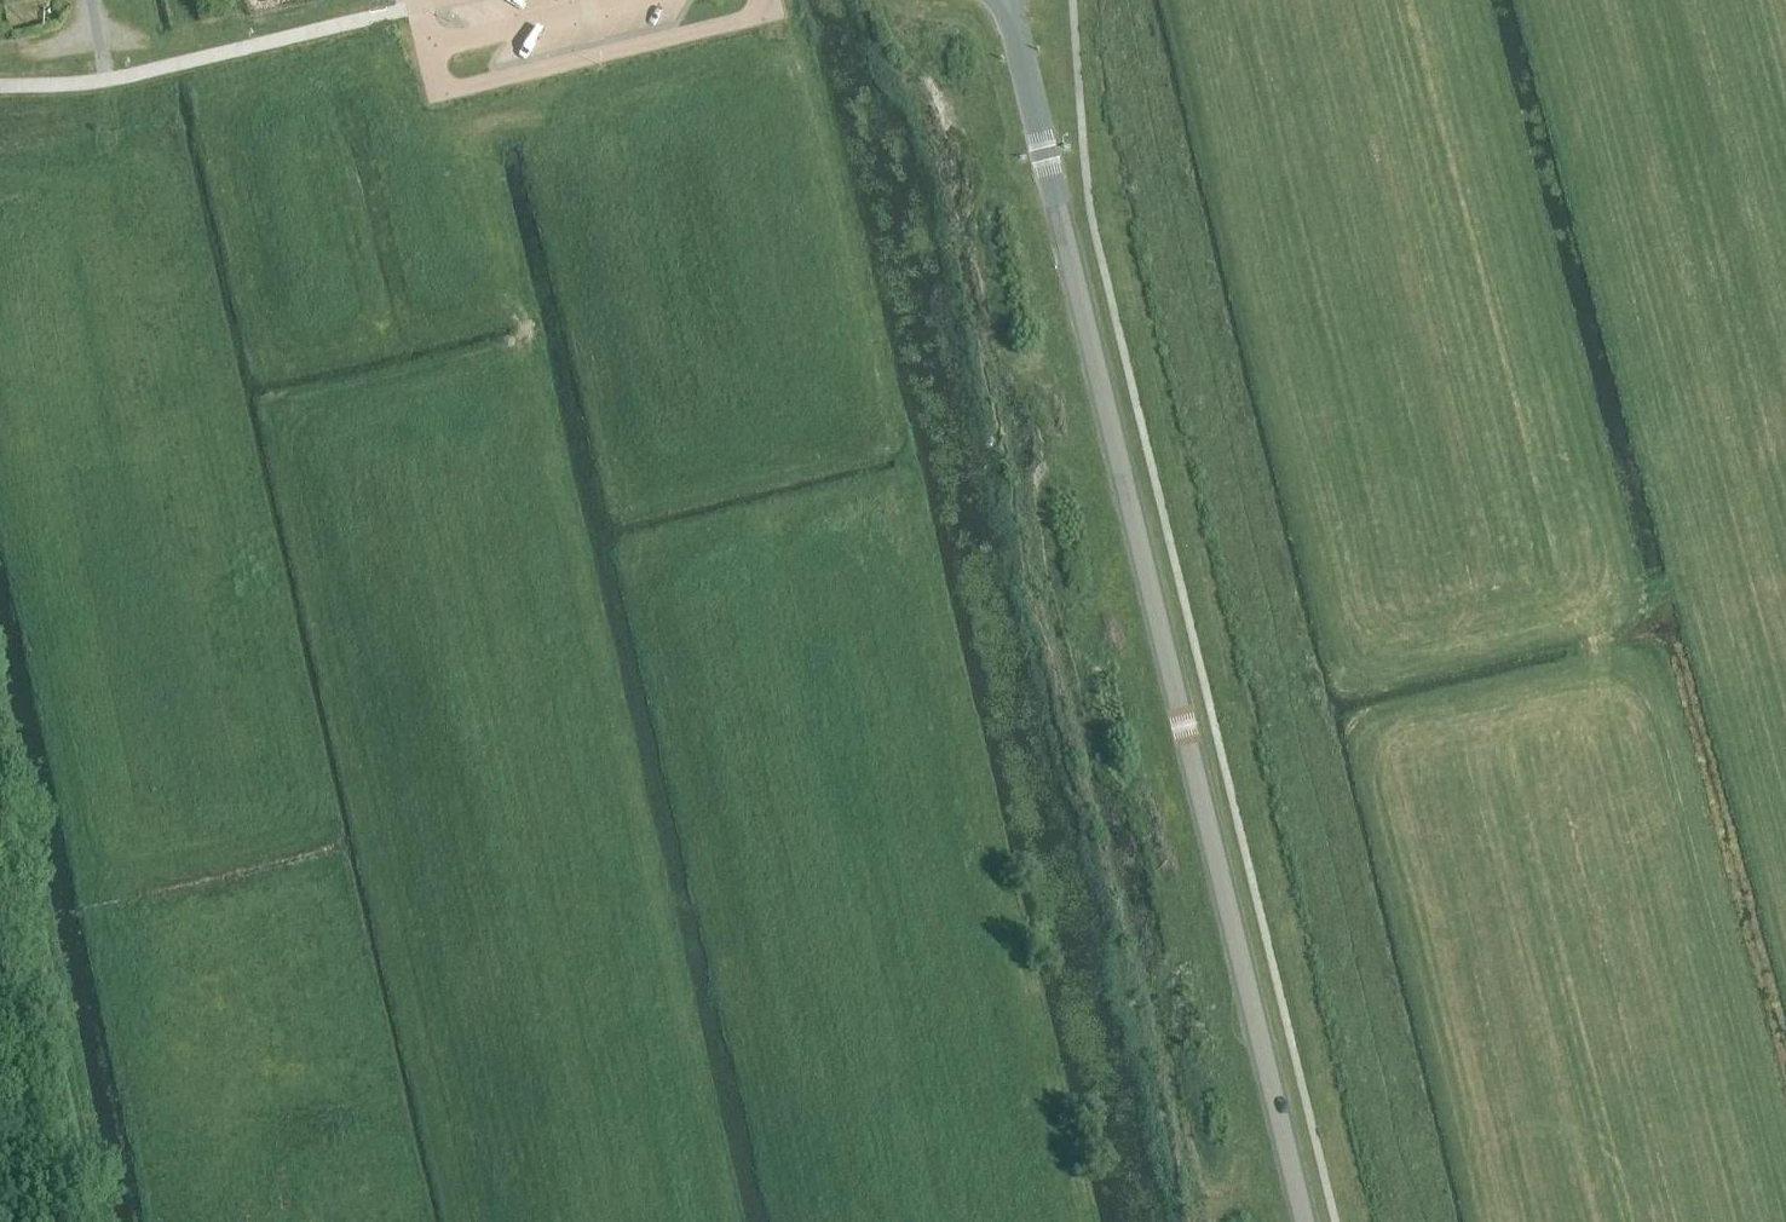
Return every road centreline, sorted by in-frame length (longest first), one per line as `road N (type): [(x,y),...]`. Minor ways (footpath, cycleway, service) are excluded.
road 1 (tertiary): [(1303,1221),(1005,0)]
road 2 (residential): [(763,0),(750,17),(457,88),(437,79),(419,0)]

